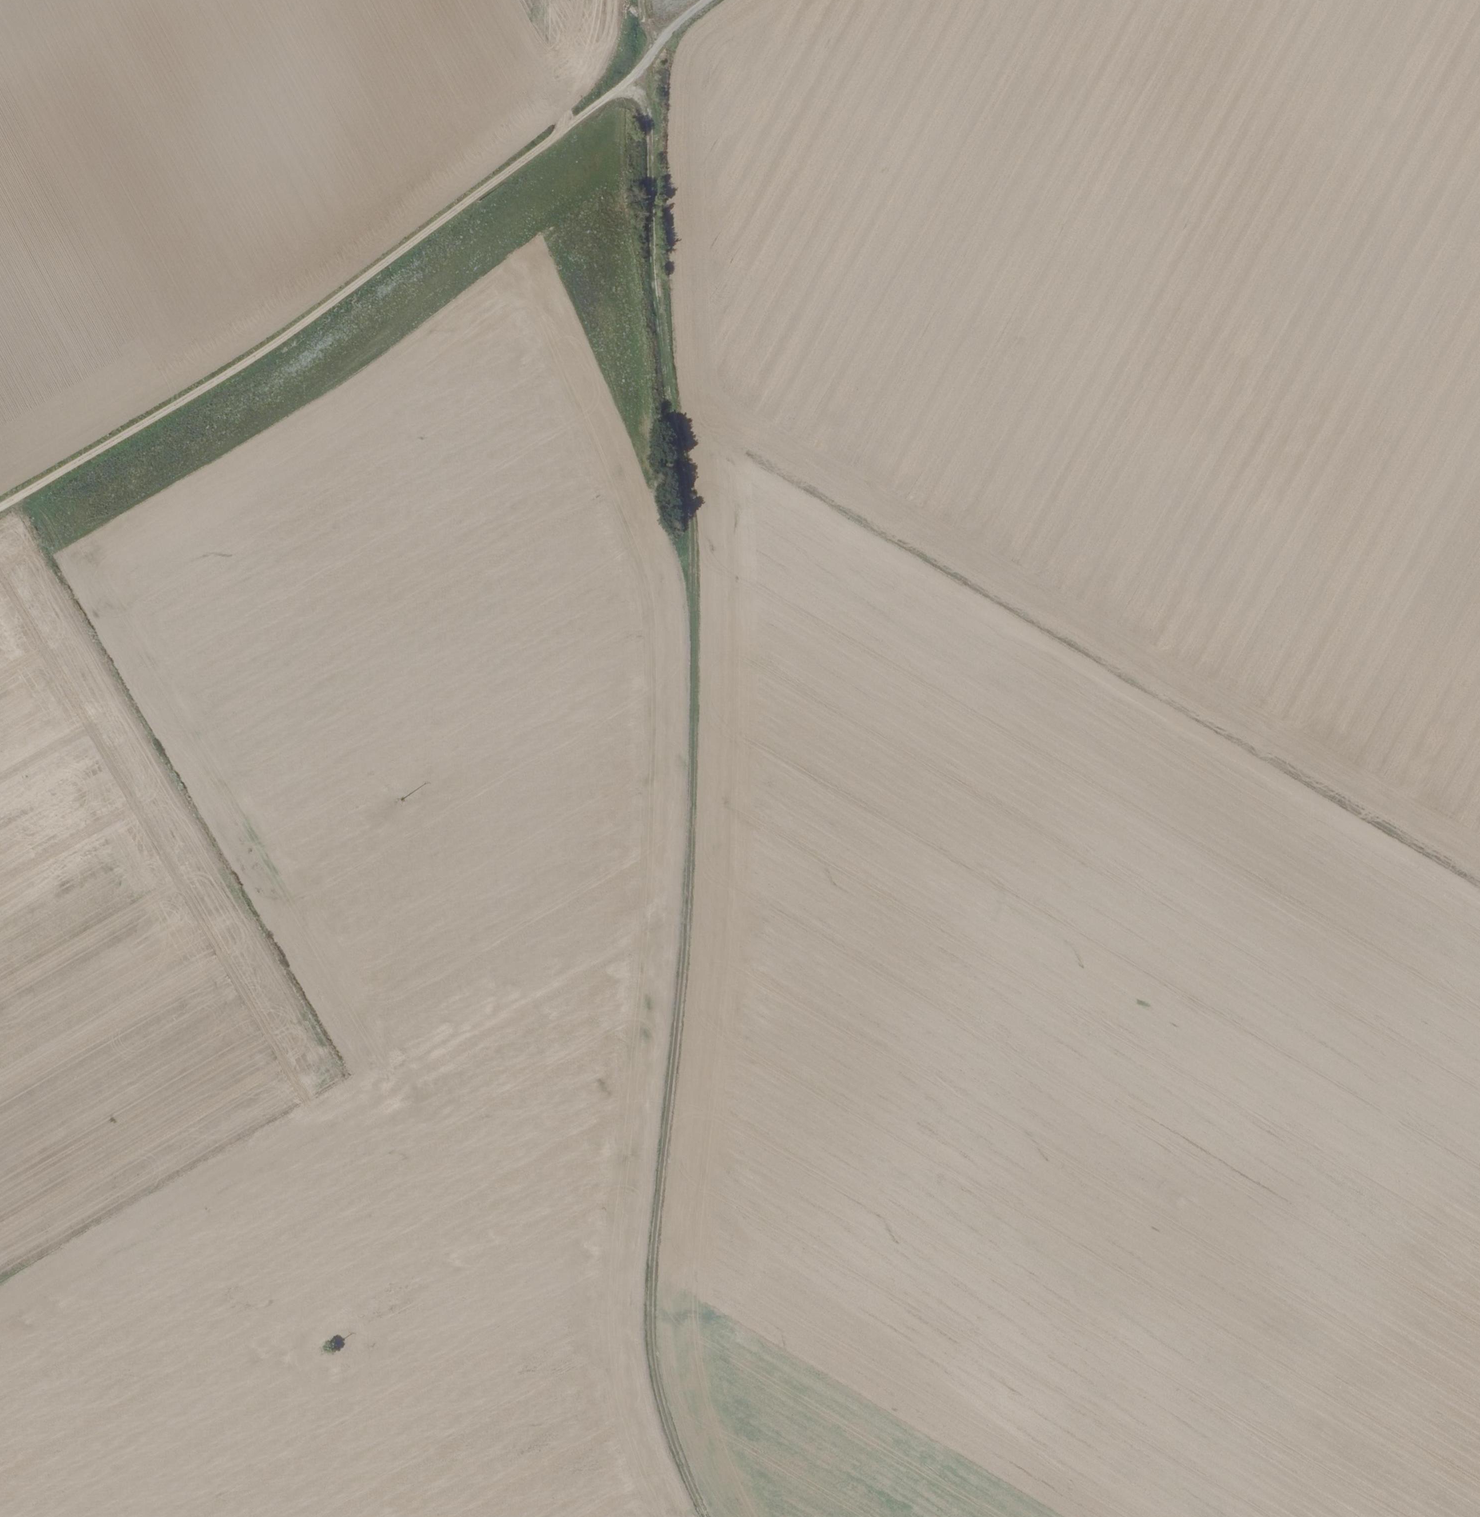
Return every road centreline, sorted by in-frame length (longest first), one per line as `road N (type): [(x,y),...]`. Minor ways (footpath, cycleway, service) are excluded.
road 1 (track): [(706,1516),(663,1431),(644,1315),(679,918),(691,527),(670,400),(648,114),(632,87)]
road 2 (track): [(0,512),(282,341),(632,87),(663,37),(712,0)]

